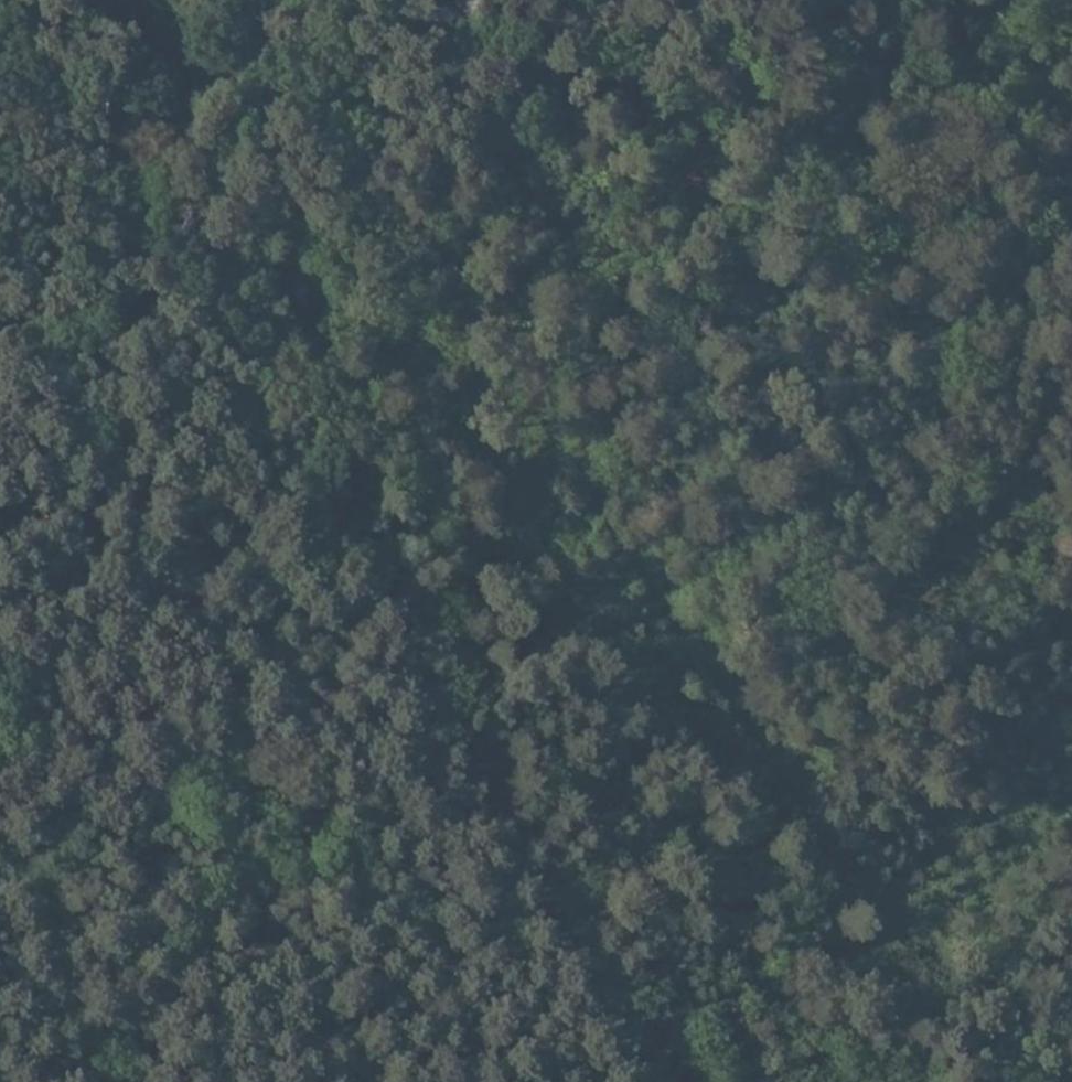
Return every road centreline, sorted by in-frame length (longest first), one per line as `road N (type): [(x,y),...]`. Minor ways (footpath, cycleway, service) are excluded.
road 1 (track): [(0,234),(340,0)]

